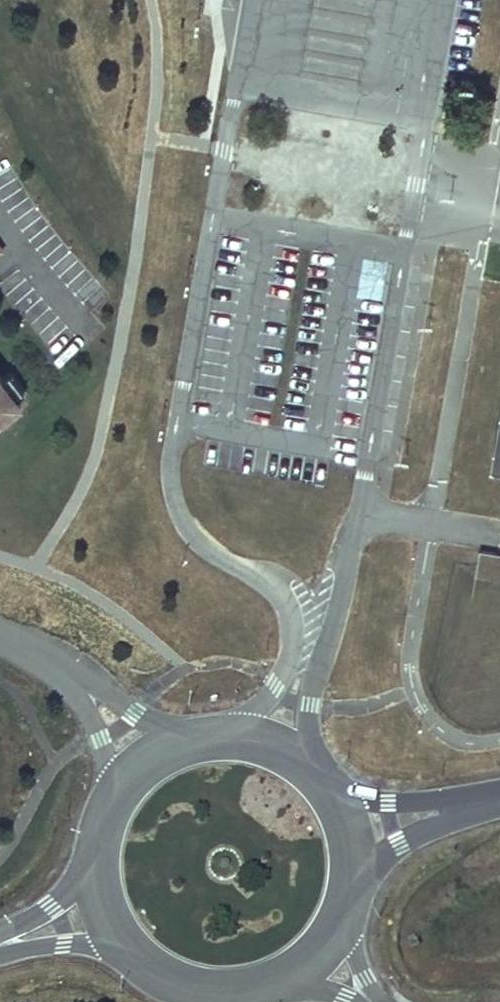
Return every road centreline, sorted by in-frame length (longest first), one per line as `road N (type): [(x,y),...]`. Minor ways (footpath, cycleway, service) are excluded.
road 1 (tertiary): [(331,794),(283,748),(242,734),(173,740)]
road 2 (tertiary): [(348,886),(425,835),(499,805)]
road 3 (tertiary): [(499,795),(364,804),(331,794)]
road 4 (tertiary): [(125,951),(157,976),(194,989),(234,991),(273,981)]
road 5 (residential): [(173,740),(111,691),(56,661)]
road 6 (residential): [(56,661),(89,715),(113,787)]
road 7 (tertiary): [(0,956),(73,947),(125,951)]

